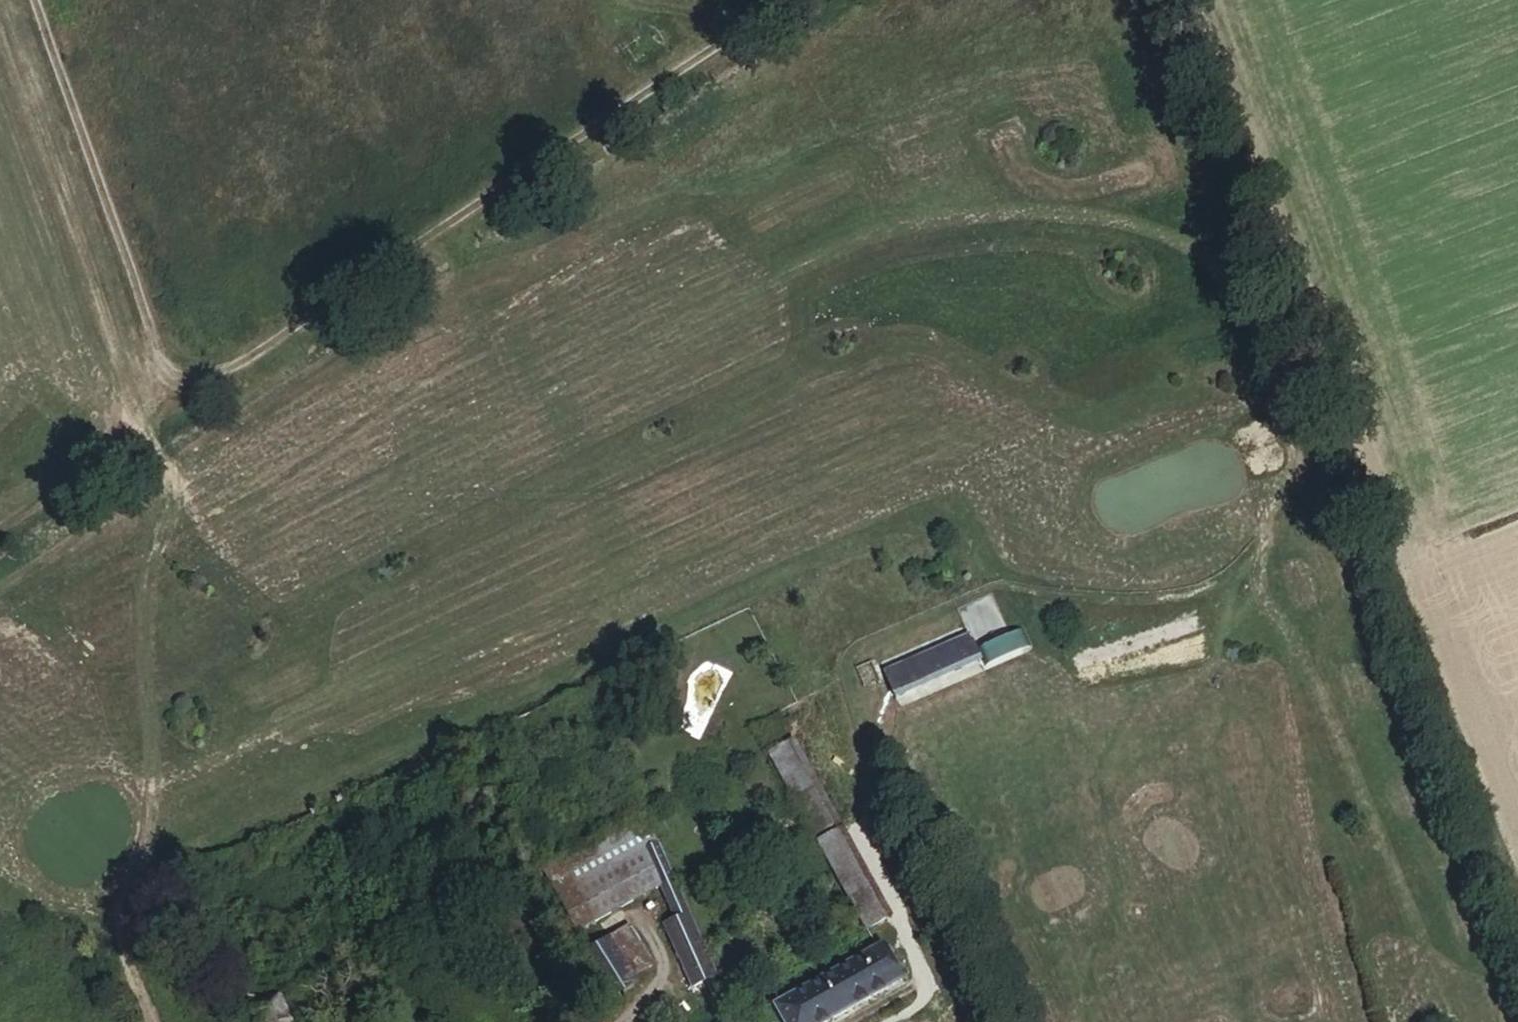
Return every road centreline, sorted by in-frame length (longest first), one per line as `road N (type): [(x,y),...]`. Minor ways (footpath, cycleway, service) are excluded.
road 1 (track): [(40,0),(184,407),(776,0)]

